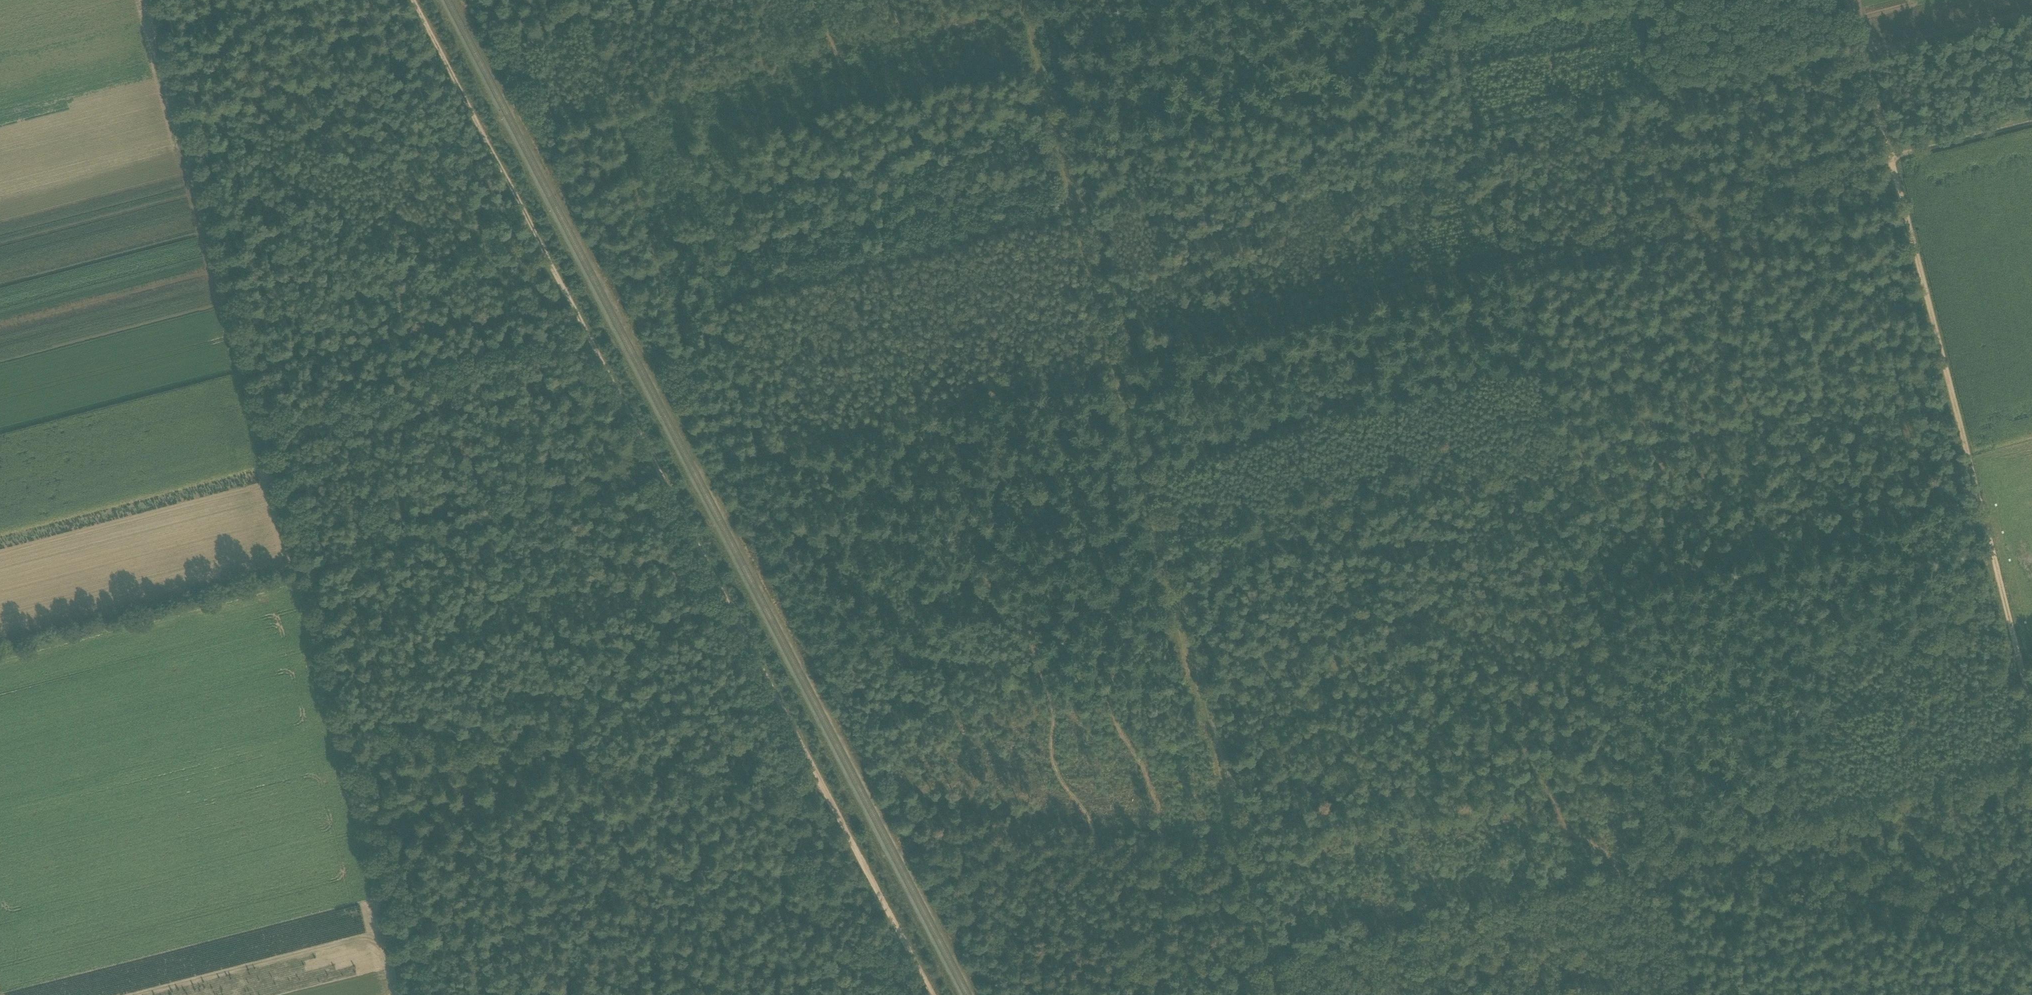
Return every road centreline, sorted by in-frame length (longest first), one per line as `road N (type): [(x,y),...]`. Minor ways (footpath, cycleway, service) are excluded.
road 1 (track): [(591,0),(686,344),(731,457),(1892,159)]
road 2 (track): [(414,0),(933,994)]
road 3 (track): [(1274,994),(1018,0)]
road 4 (track): [(1446,0),(1697,994)]
road 5 (track): [(2031,690),(1851,0)]
road 6 (track): [(836,994),(785,786),(349,729)]
road 7 (track): [(165,0),(309,570)]
road 8 (track): [(309,570),(415,994)]
road 9 (track): [(1661,863),(1266,962)]
road 10 (track): [(1665,873),(2031,949)]
road 11 (track): [(660,478),(309,570)]
road 12 (track): [(1245,845),(916,800)]
road 13 (track): [(2031,121),(1891,157)]

